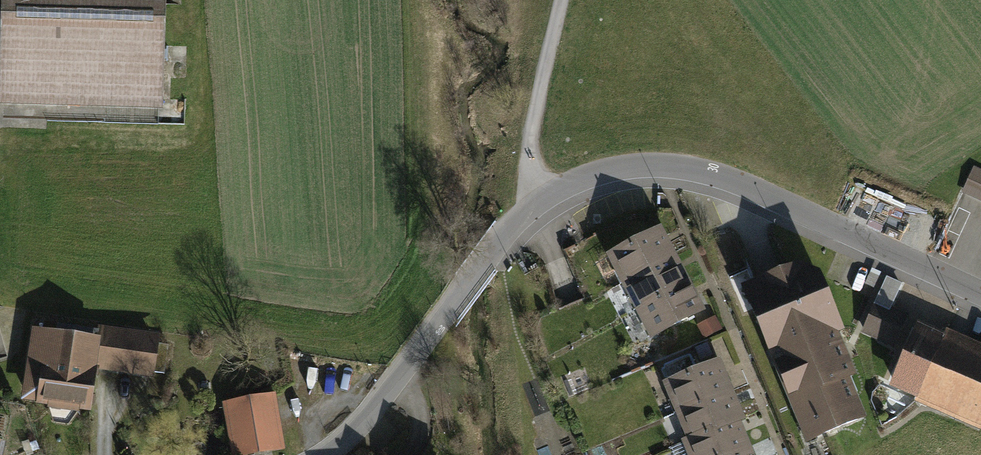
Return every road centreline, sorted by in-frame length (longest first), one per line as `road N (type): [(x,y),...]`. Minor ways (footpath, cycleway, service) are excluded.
road 1 (residential): [(326,454),(384,398),(529,209),(580,179),(623,167),(723,176),(980,296)]
road 2 (track): [(561,0),(531,136),(531,172),(544,197)]

